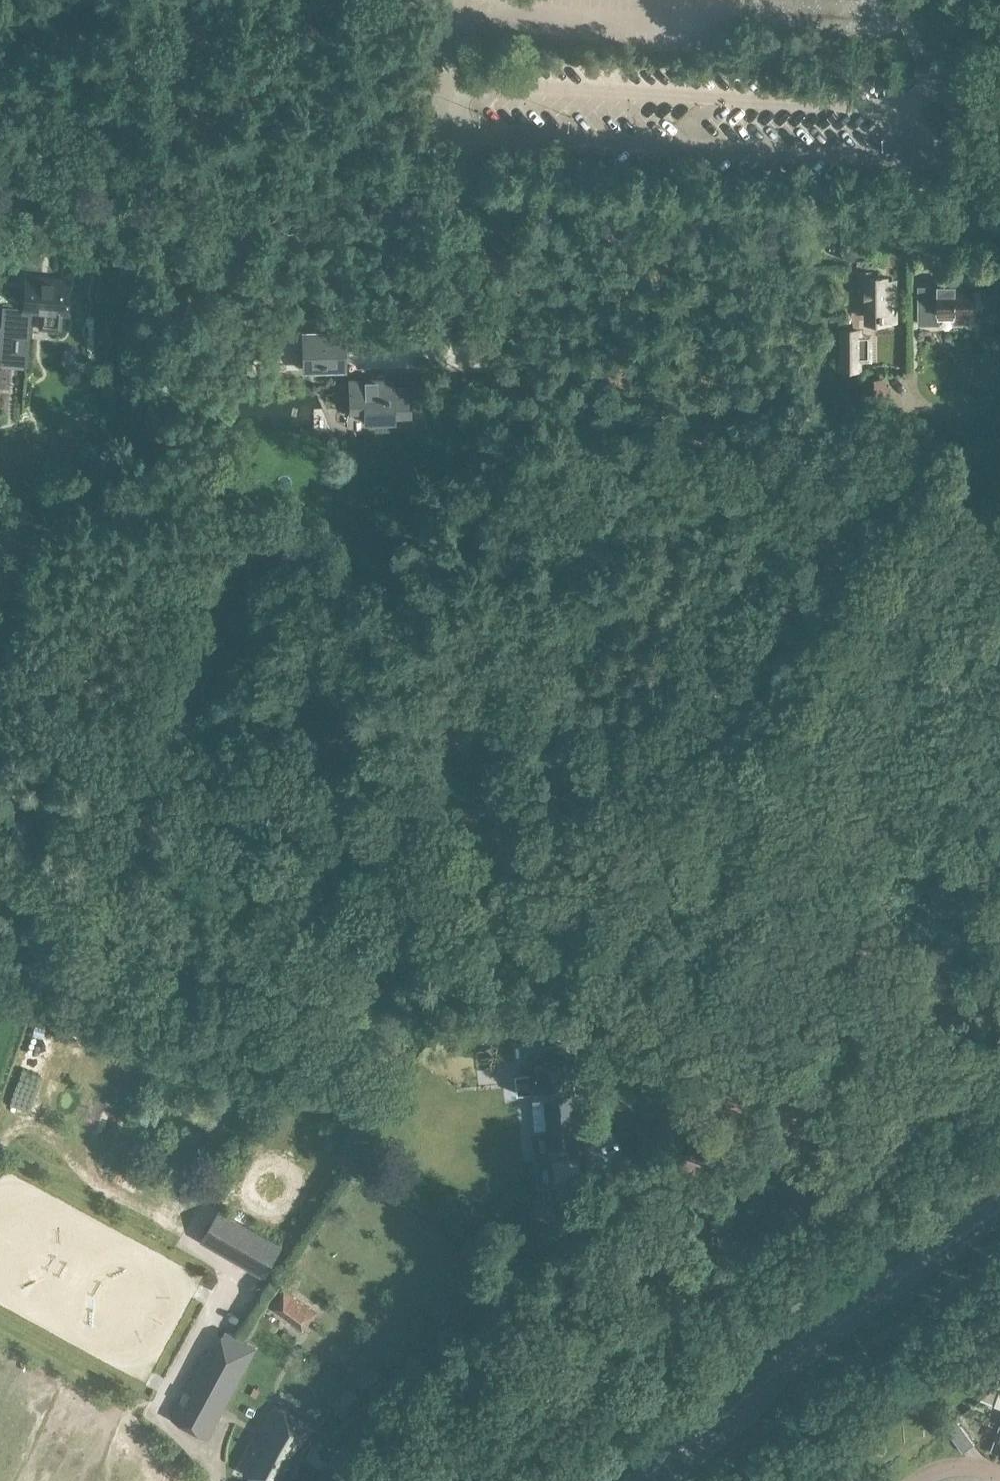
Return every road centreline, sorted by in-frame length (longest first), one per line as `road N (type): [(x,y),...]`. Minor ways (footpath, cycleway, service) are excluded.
road 1 (unclassified): [(999,215),(0,156)]
road 2 (primary): [(638,1480),(999,1216)]
road 3 (unclassified): [(421,1480),(461,1387),(734,1189)]

